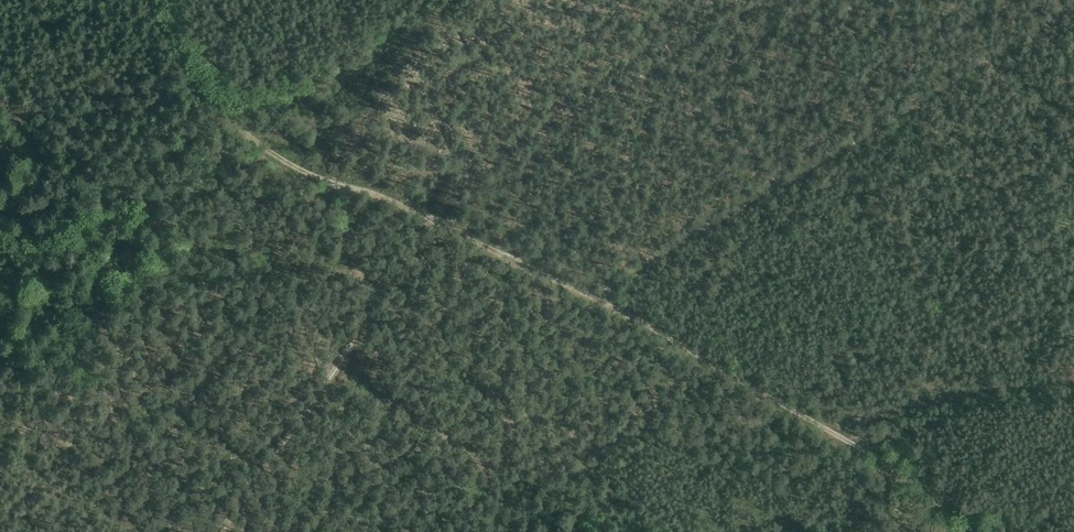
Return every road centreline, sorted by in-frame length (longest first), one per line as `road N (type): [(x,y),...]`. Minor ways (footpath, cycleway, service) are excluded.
road 1 (track): [(346,188),(375,192),(594,296),(909,477),(959,531)]
road 2 (track): [(594,296),(1073,6)]
road 3 (track): [(218,531),(357,331),(363,309),(346,188)]
road 4 (track): [(151,0),(212,91),(279,156),(346,188)]

